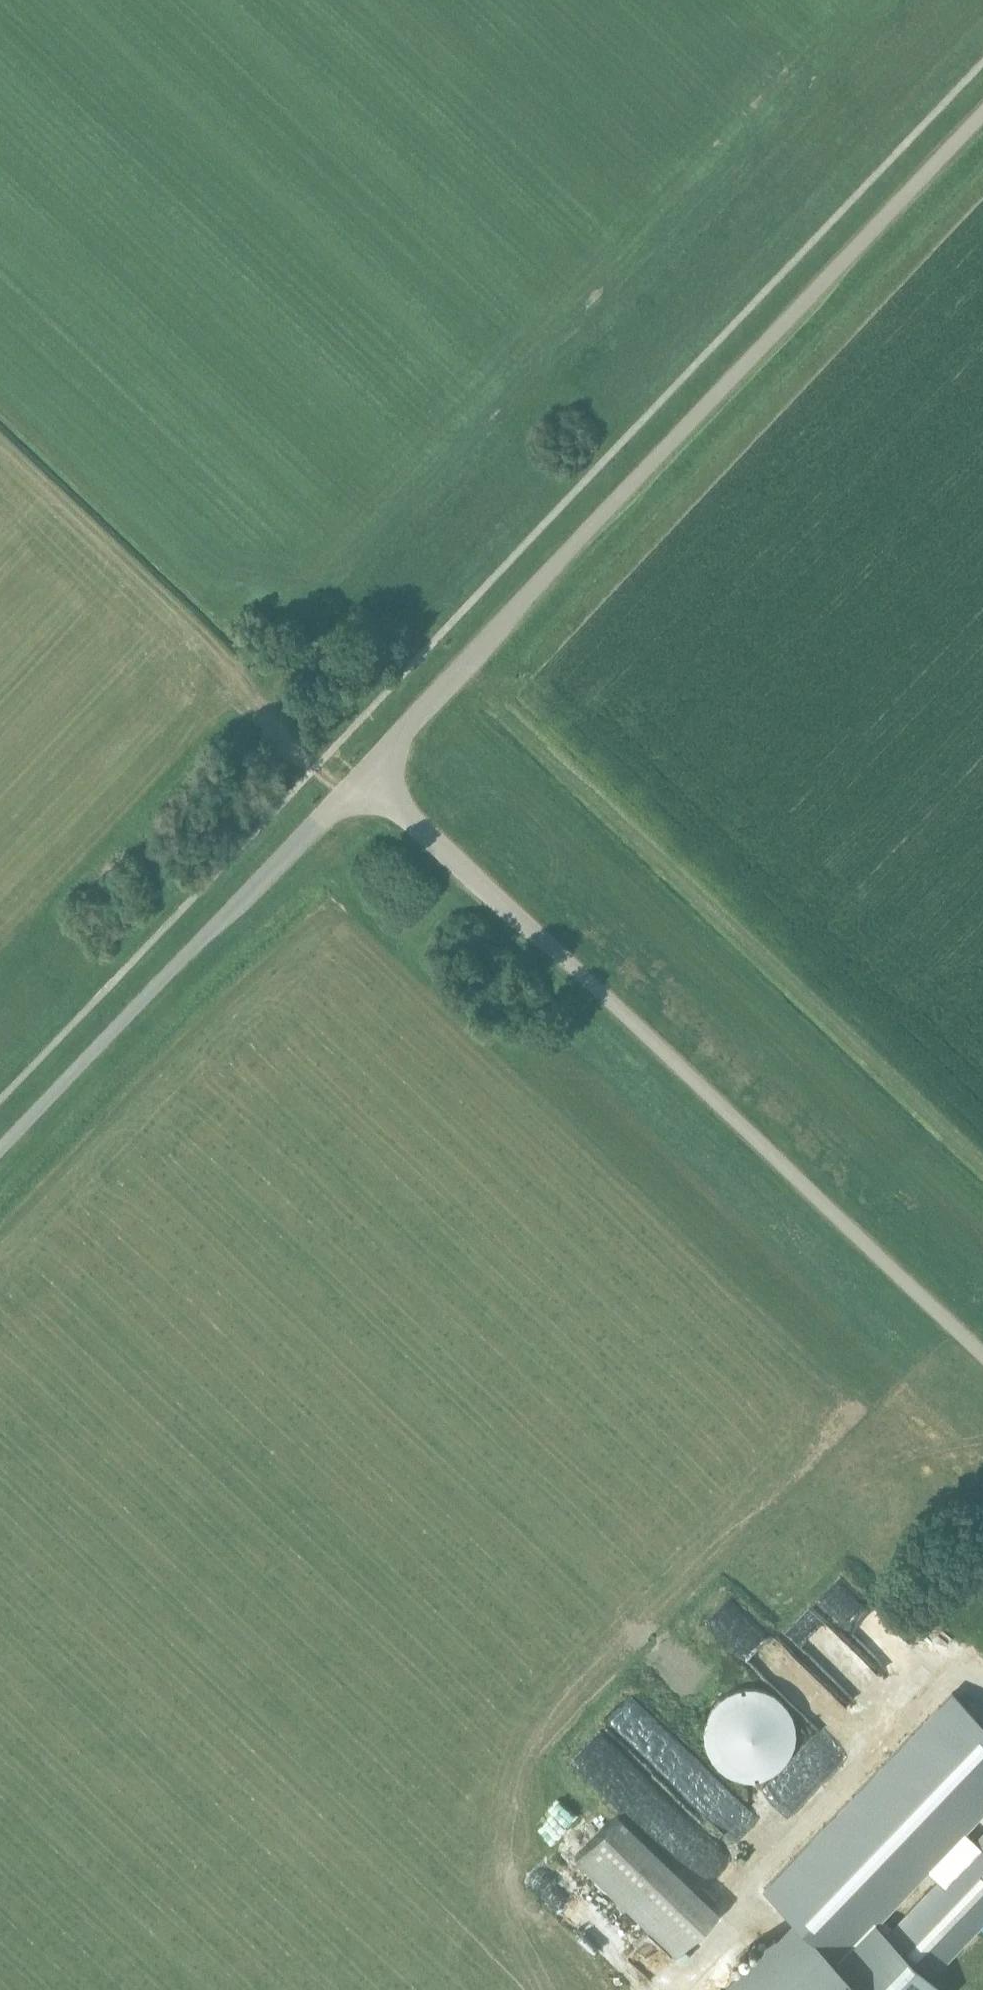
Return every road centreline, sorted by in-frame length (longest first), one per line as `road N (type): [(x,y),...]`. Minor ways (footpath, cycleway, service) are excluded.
road 1 (tertiary): [(363,780),(982,131)]
road 2 (tertiary): [(982,1361),(363,780)]
road 3 (unclassified): [(0,1163),(363,780)]

